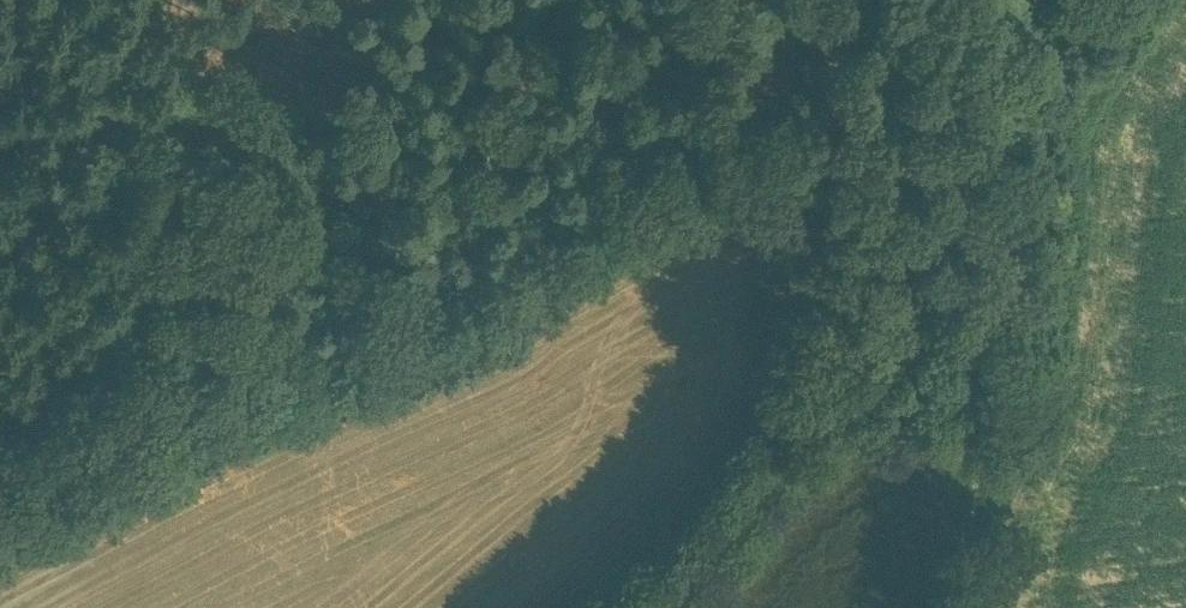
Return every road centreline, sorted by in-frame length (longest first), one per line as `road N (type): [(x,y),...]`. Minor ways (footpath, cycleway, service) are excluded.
road 1 (unclassified): [(633,607),(710,532),(787,432),(836,337),(954,0)]
road 2 (track): [(974,607),(976,446),(1003,0)]

